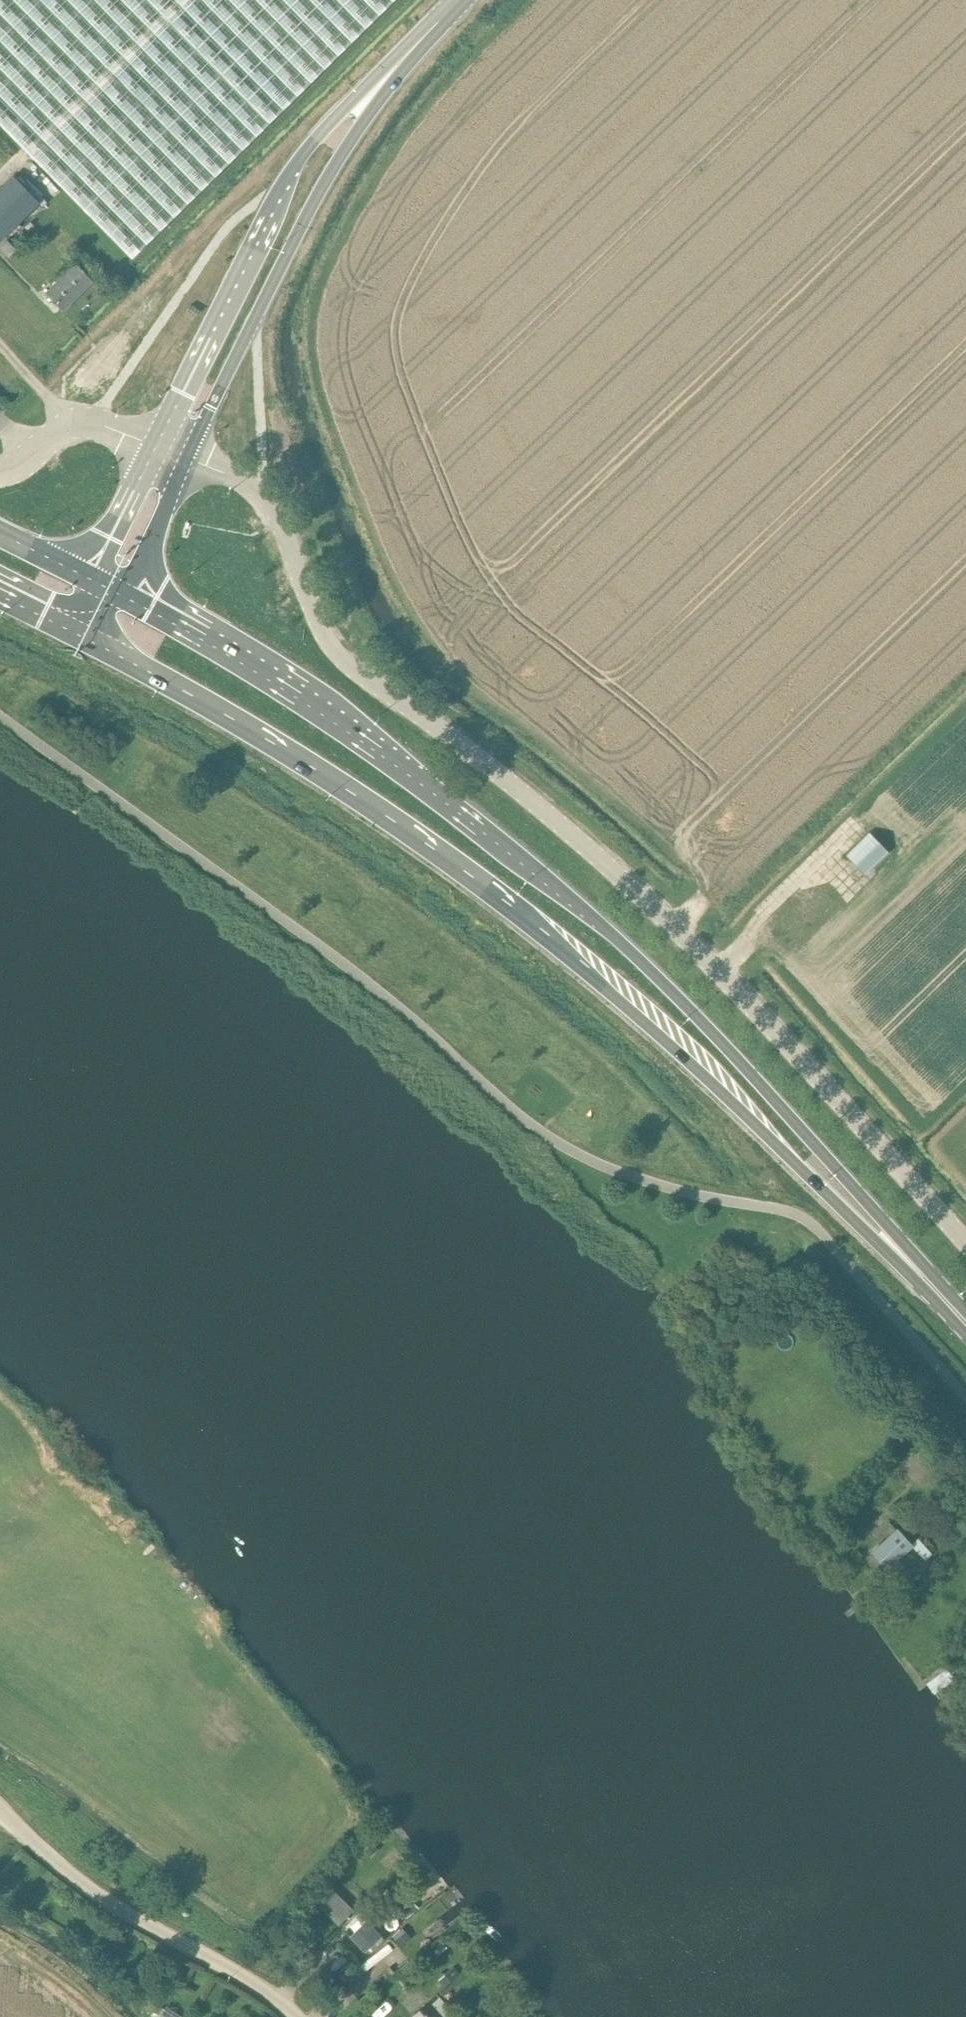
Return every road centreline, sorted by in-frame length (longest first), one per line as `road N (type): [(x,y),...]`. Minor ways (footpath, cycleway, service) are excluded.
road 1 (primary): [(77,634),(259,734),(385,815),(559,949),(762,1129),(965,1336)]
road 2 (unclassified): [(965,1243),(636,890),(346,664),(322,630),(274,508),(245,481),(187,457)]
road 3 (primary): [(965,1311),(761,1085),(608,934),(376,752),(123,597)]
road 4 (tertiary): [(399,58),(334,114),(282,192),(156,446)]
road 5 (tertiary): [(187,457),(329,173),(399,58)]
road 6 (unclassified): [(301,2016),(96,1893),(0,1804)]
road 7 (track): [(718,970),(746,945),(766,909),(856,825)]
road 8 (unclassified): [(156,446),(96,424),(74,427),(0,471)]
road 9 (tertiary): [(123,597),(187,457)]
road 10 (tertiary): [(156,446),(86,578)]

